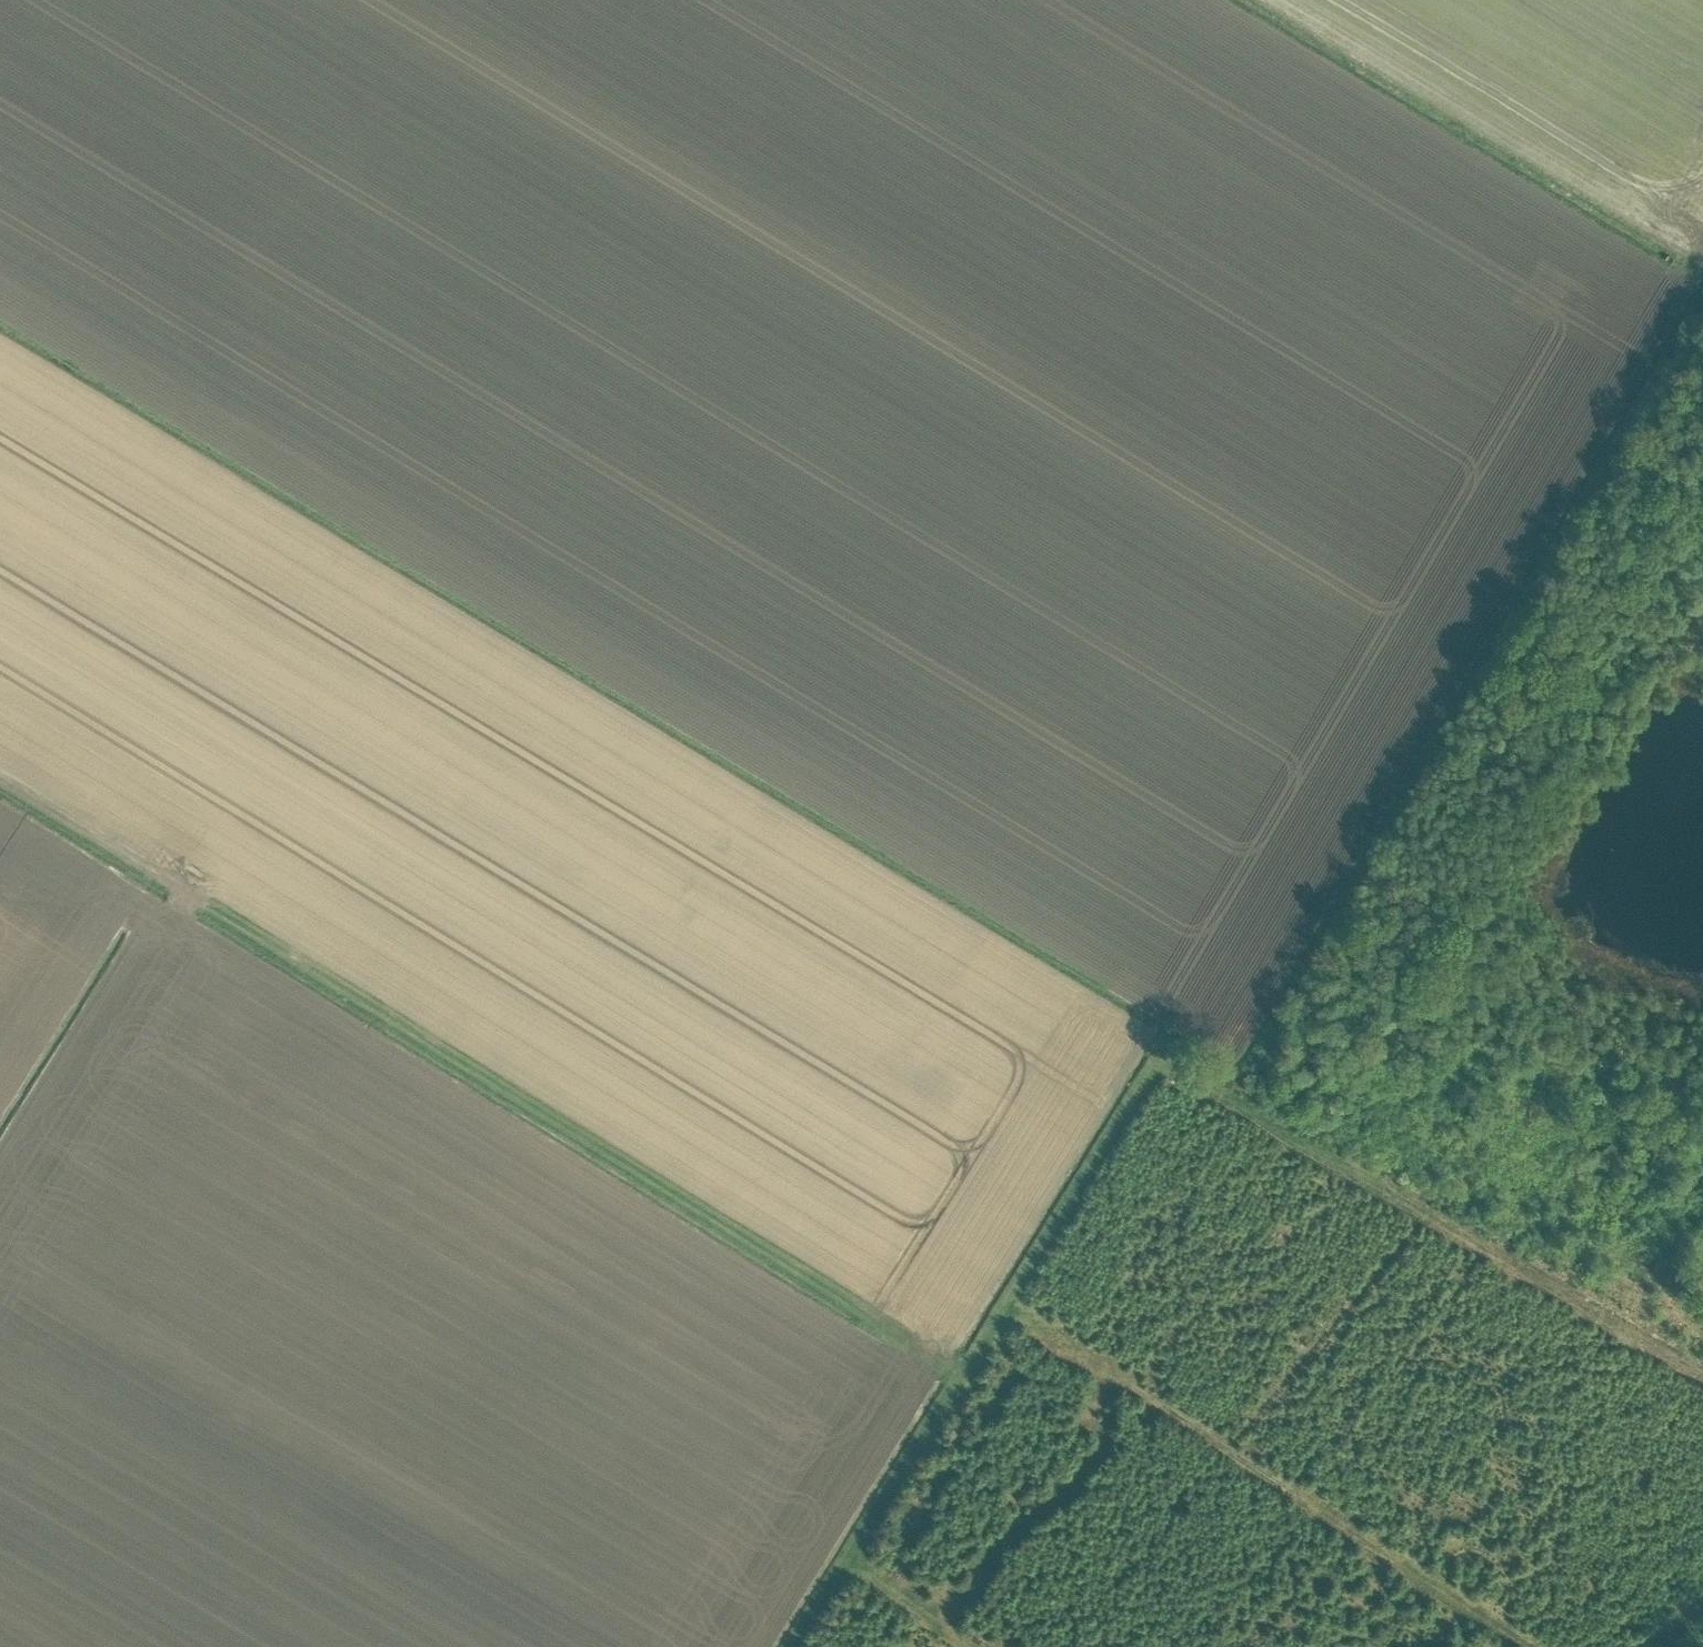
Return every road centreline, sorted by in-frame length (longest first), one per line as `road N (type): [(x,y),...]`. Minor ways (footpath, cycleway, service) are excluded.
road 1 (track): [(1165,1056),(1018,1313),(796,1646)]
road 2 (track): [(1165,1056),(1702,1369)]
road 3 (track): [(1520,1646),(1018,1313)]
road 4 (track): [(984,1646),(851,1561)]

